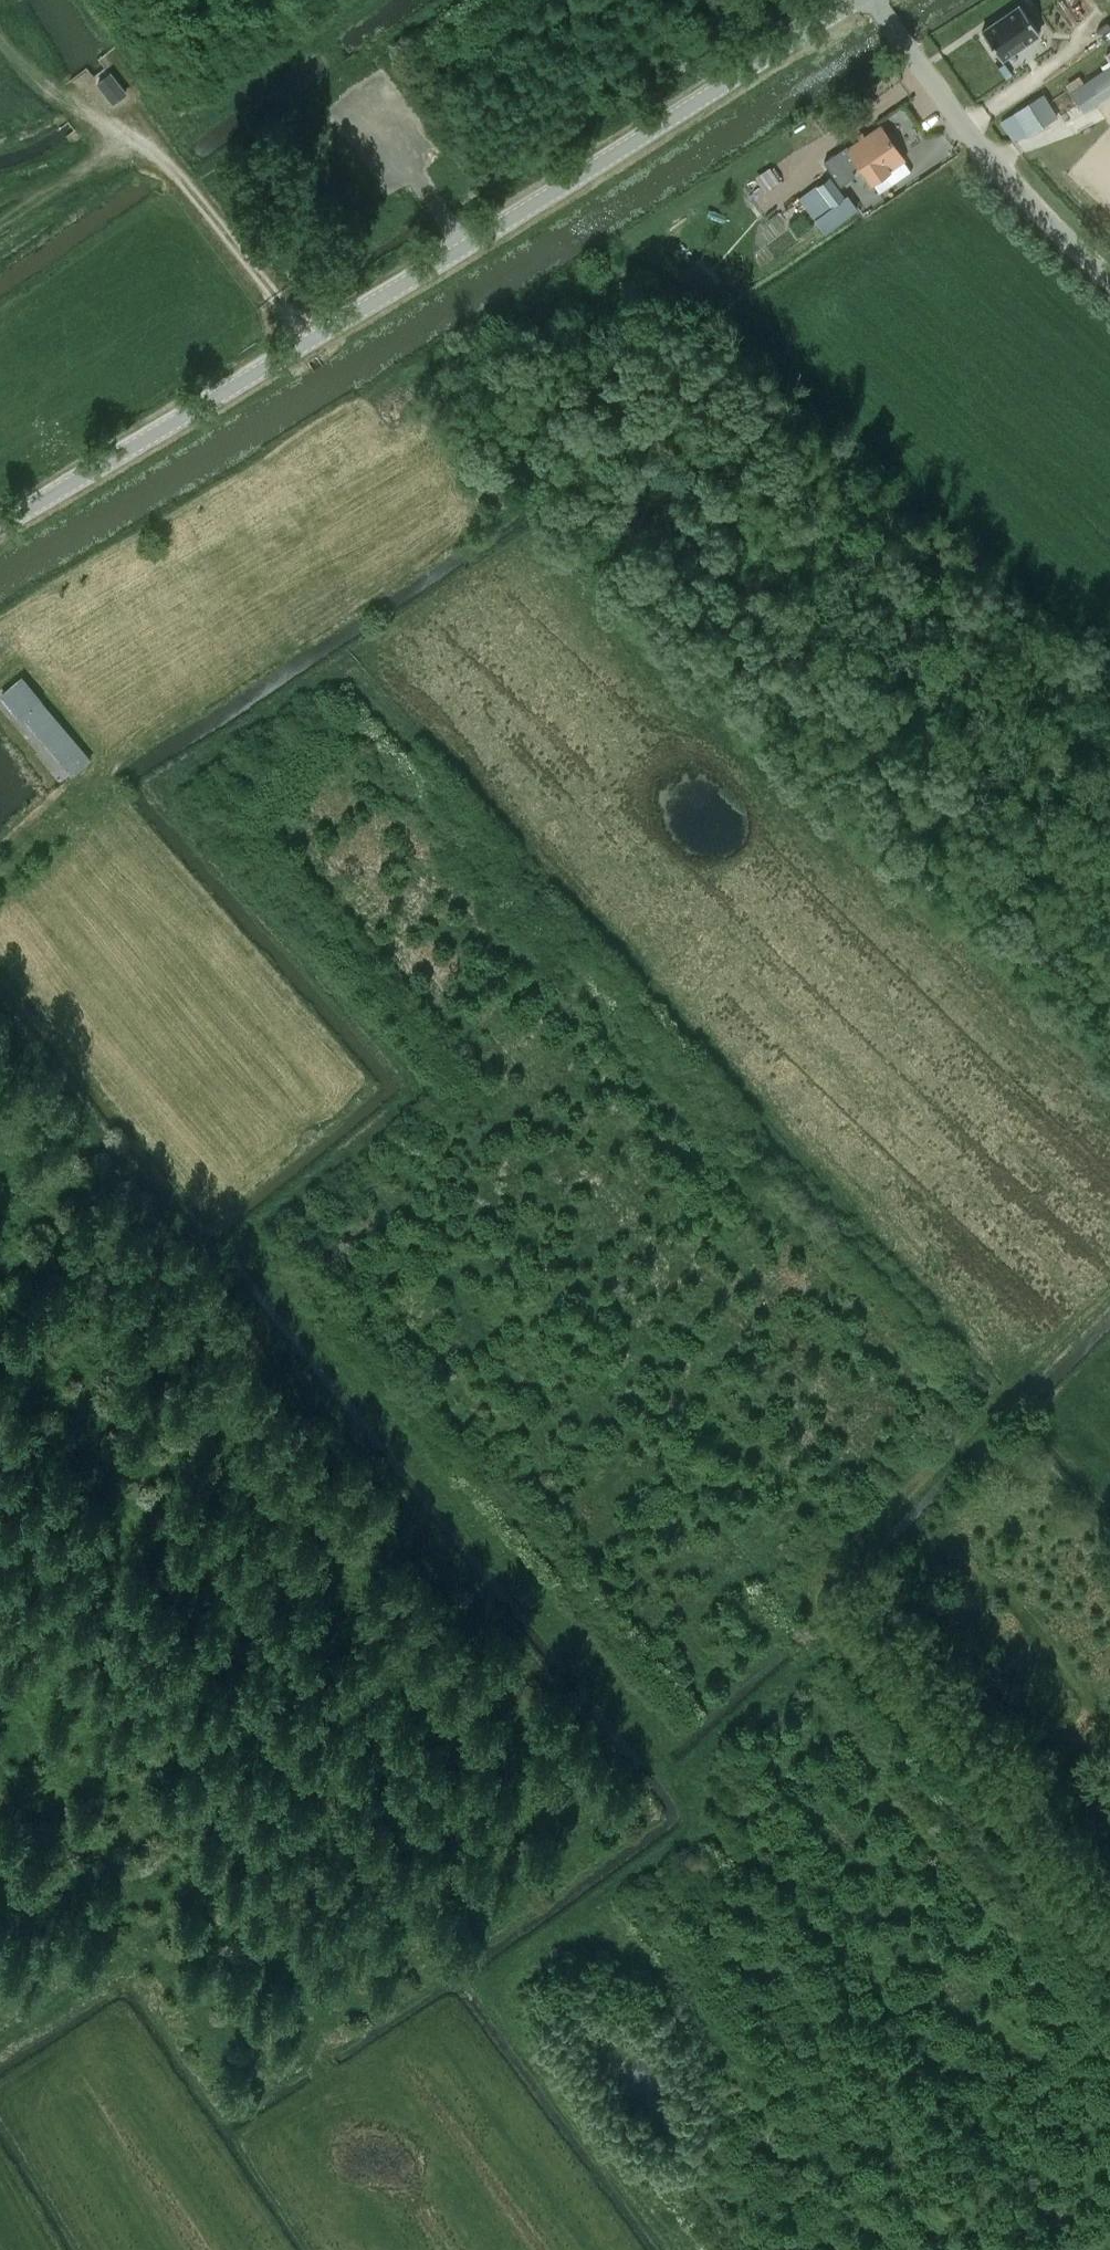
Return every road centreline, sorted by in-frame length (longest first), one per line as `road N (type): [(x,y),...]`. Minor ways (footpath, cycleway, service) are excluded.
road 1 (unclassified): [(0,531),(855,0)]
road 2 (unclassified): [(1109,276),(993,160),(871,0)]

